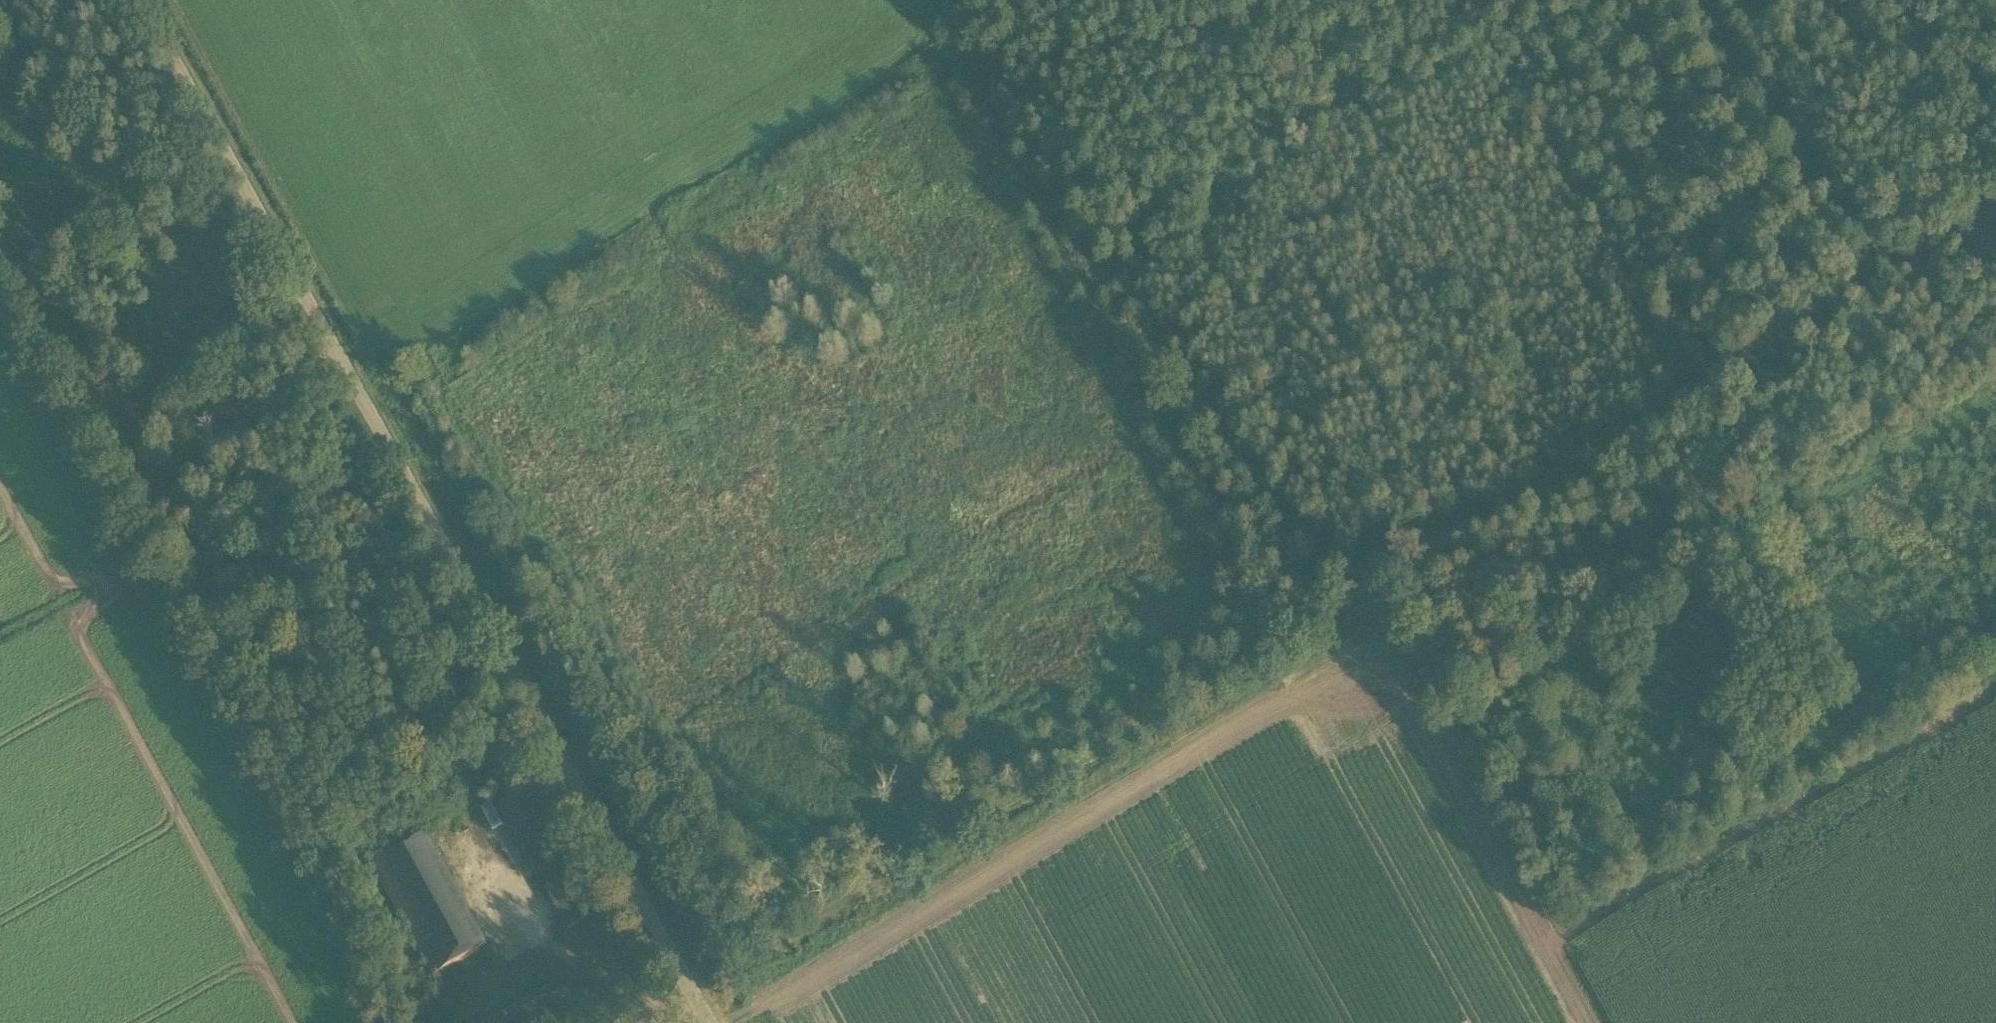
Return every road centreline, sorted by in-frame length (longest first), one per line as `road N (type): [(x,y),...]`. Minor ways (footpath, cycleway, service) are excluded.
road 1 (unclassified): [(711,1022),(143,0)]

